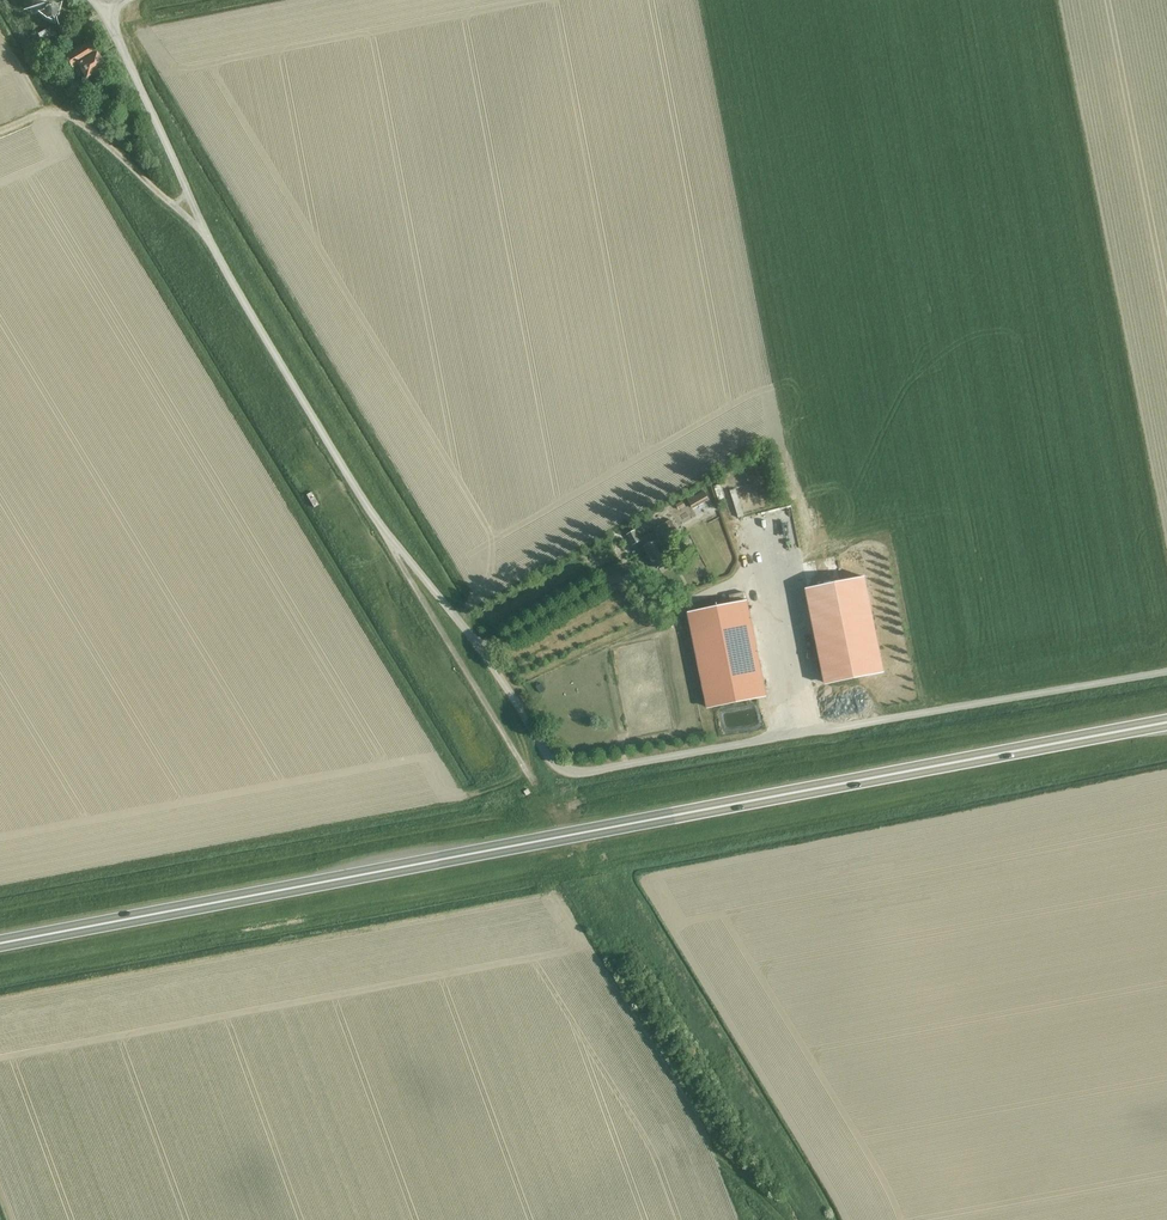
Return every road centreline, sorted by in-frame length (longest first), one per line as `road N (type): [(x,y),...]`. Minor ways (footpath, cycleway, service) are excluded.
road 1 (trunk): [(0,944),(1166,723)]
road 2 (unclassified): [(1166,670),(581,773),(559,768),(482,650),(391,542)]
road 3 (unclassified): [(391,542),(203,229),(101,9)]
road 4 (unclassified): [(391,542),(534,783)]
road 5 (track): [(203,229),(95,133),(59,112),(0,132)]

